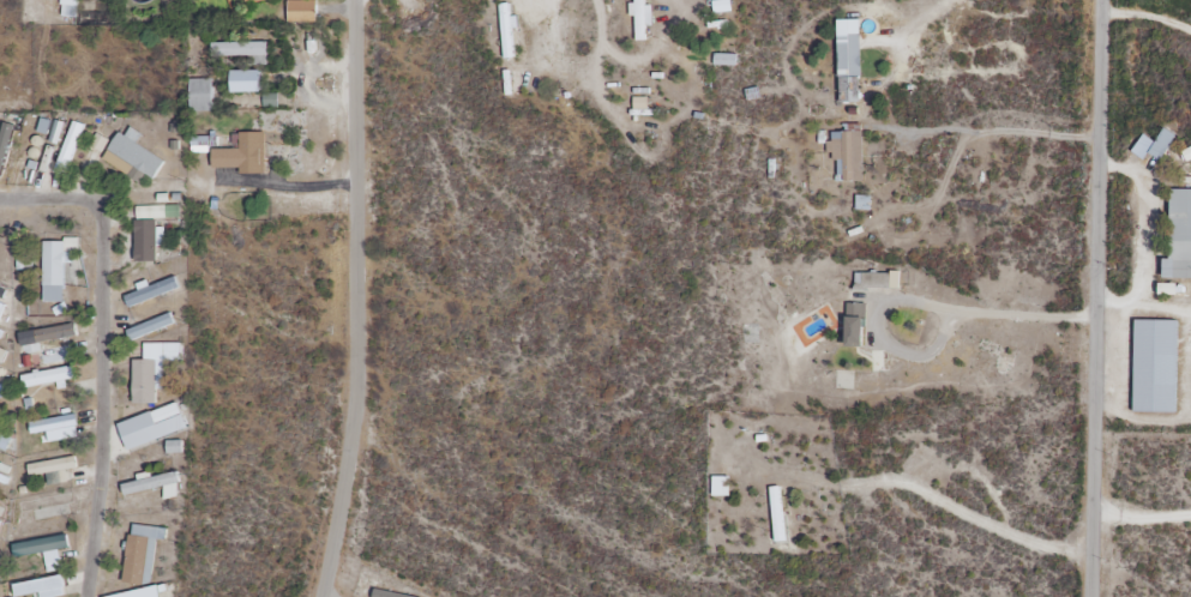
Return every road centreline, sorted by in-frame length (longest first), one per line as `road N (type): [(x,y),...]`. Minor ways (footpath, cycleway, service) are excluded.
road 1 (residential): [(356,0),(356,404),(324,596)]
road 2 (residential): [(1090,596),(1102,0)]
road 3 (residential): [(96,206),(103,436),(87,596)]

